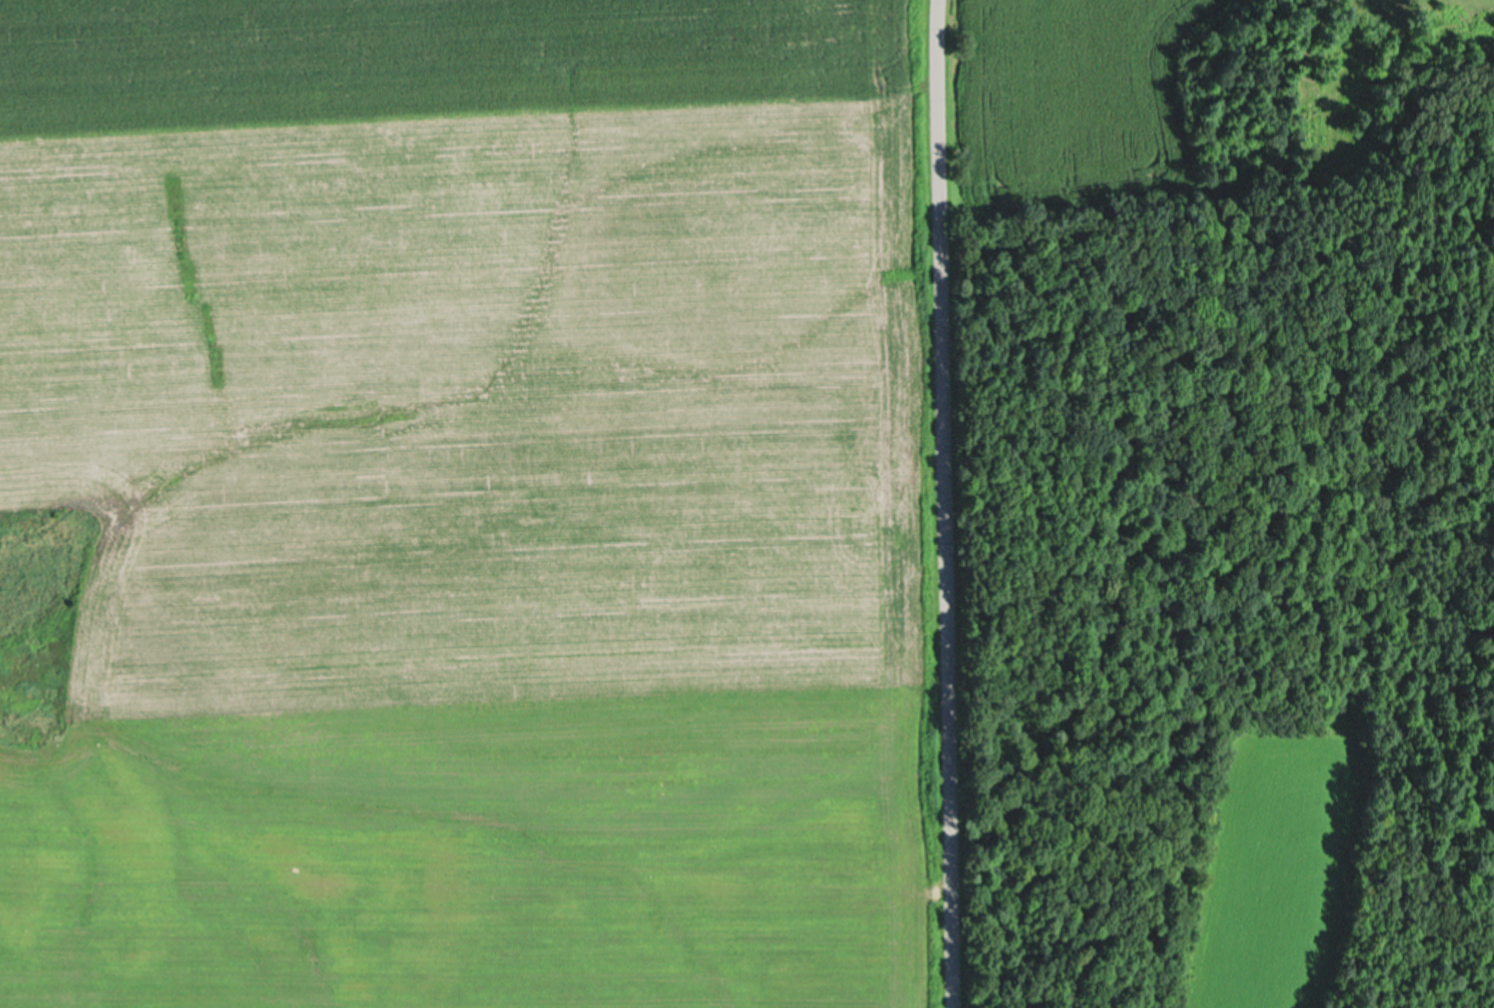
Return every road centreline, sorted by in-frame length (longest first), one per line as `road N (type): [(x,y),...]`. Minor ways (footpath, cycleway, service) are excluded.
road 1 (residential): [(955,1007),(939,0)]

